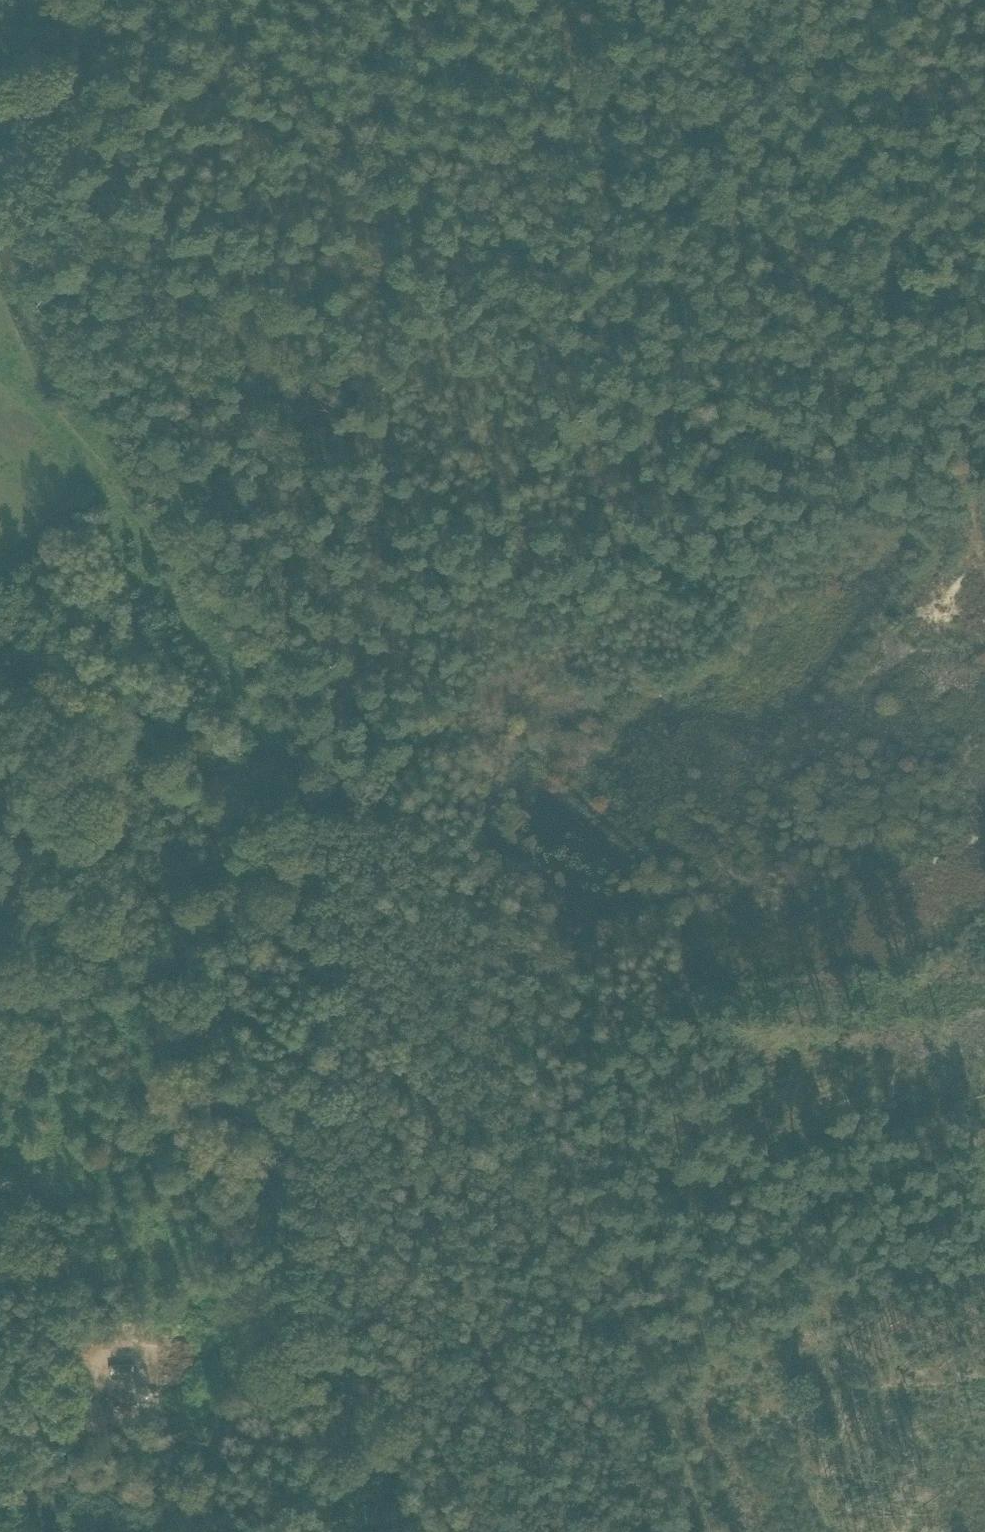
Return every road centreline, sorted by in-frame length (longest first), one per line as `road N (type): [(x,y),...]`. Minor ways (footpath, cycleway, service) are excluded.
road 1 (track): [(383,602),(984,487)]

